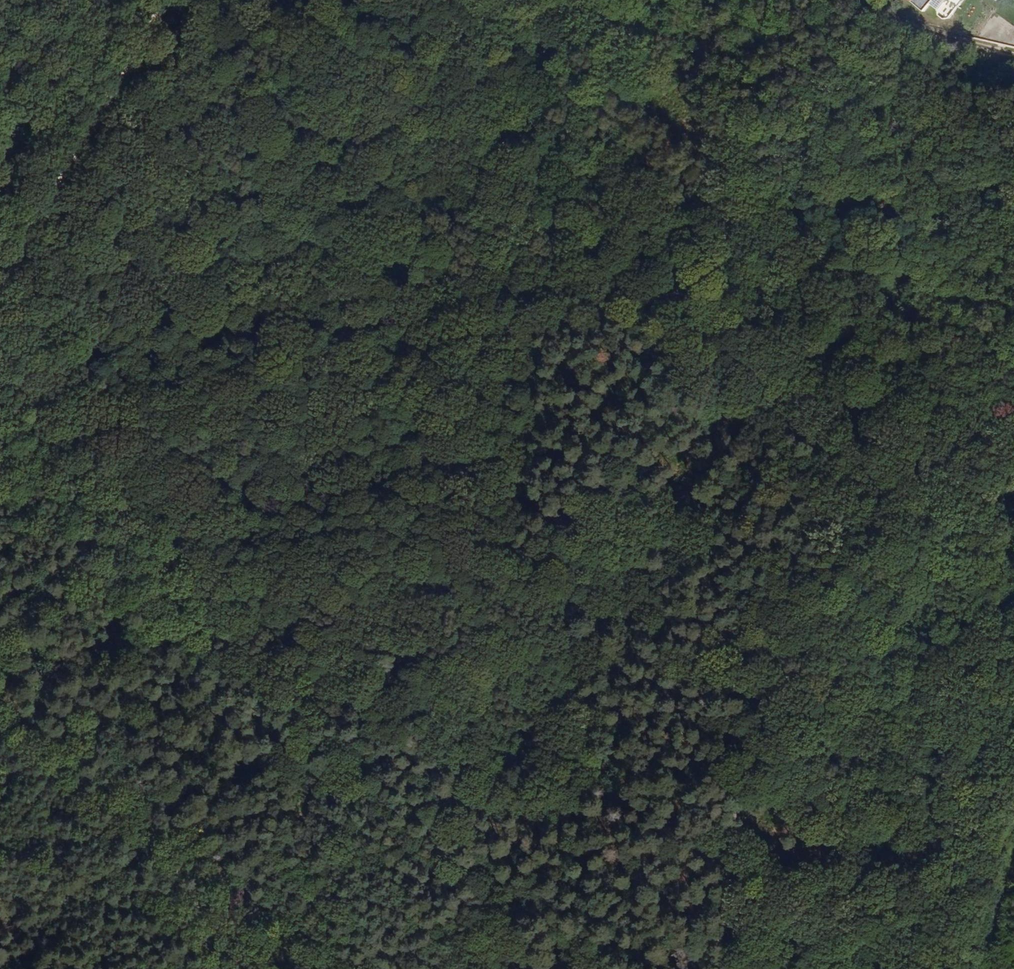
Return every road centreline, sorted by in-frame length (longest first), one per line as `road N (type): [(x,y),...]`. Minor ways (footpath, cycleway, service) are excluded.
road 1 (track): [(166,0),(0,278)]
road 2 (track): [(1013,59),(890,0)]

